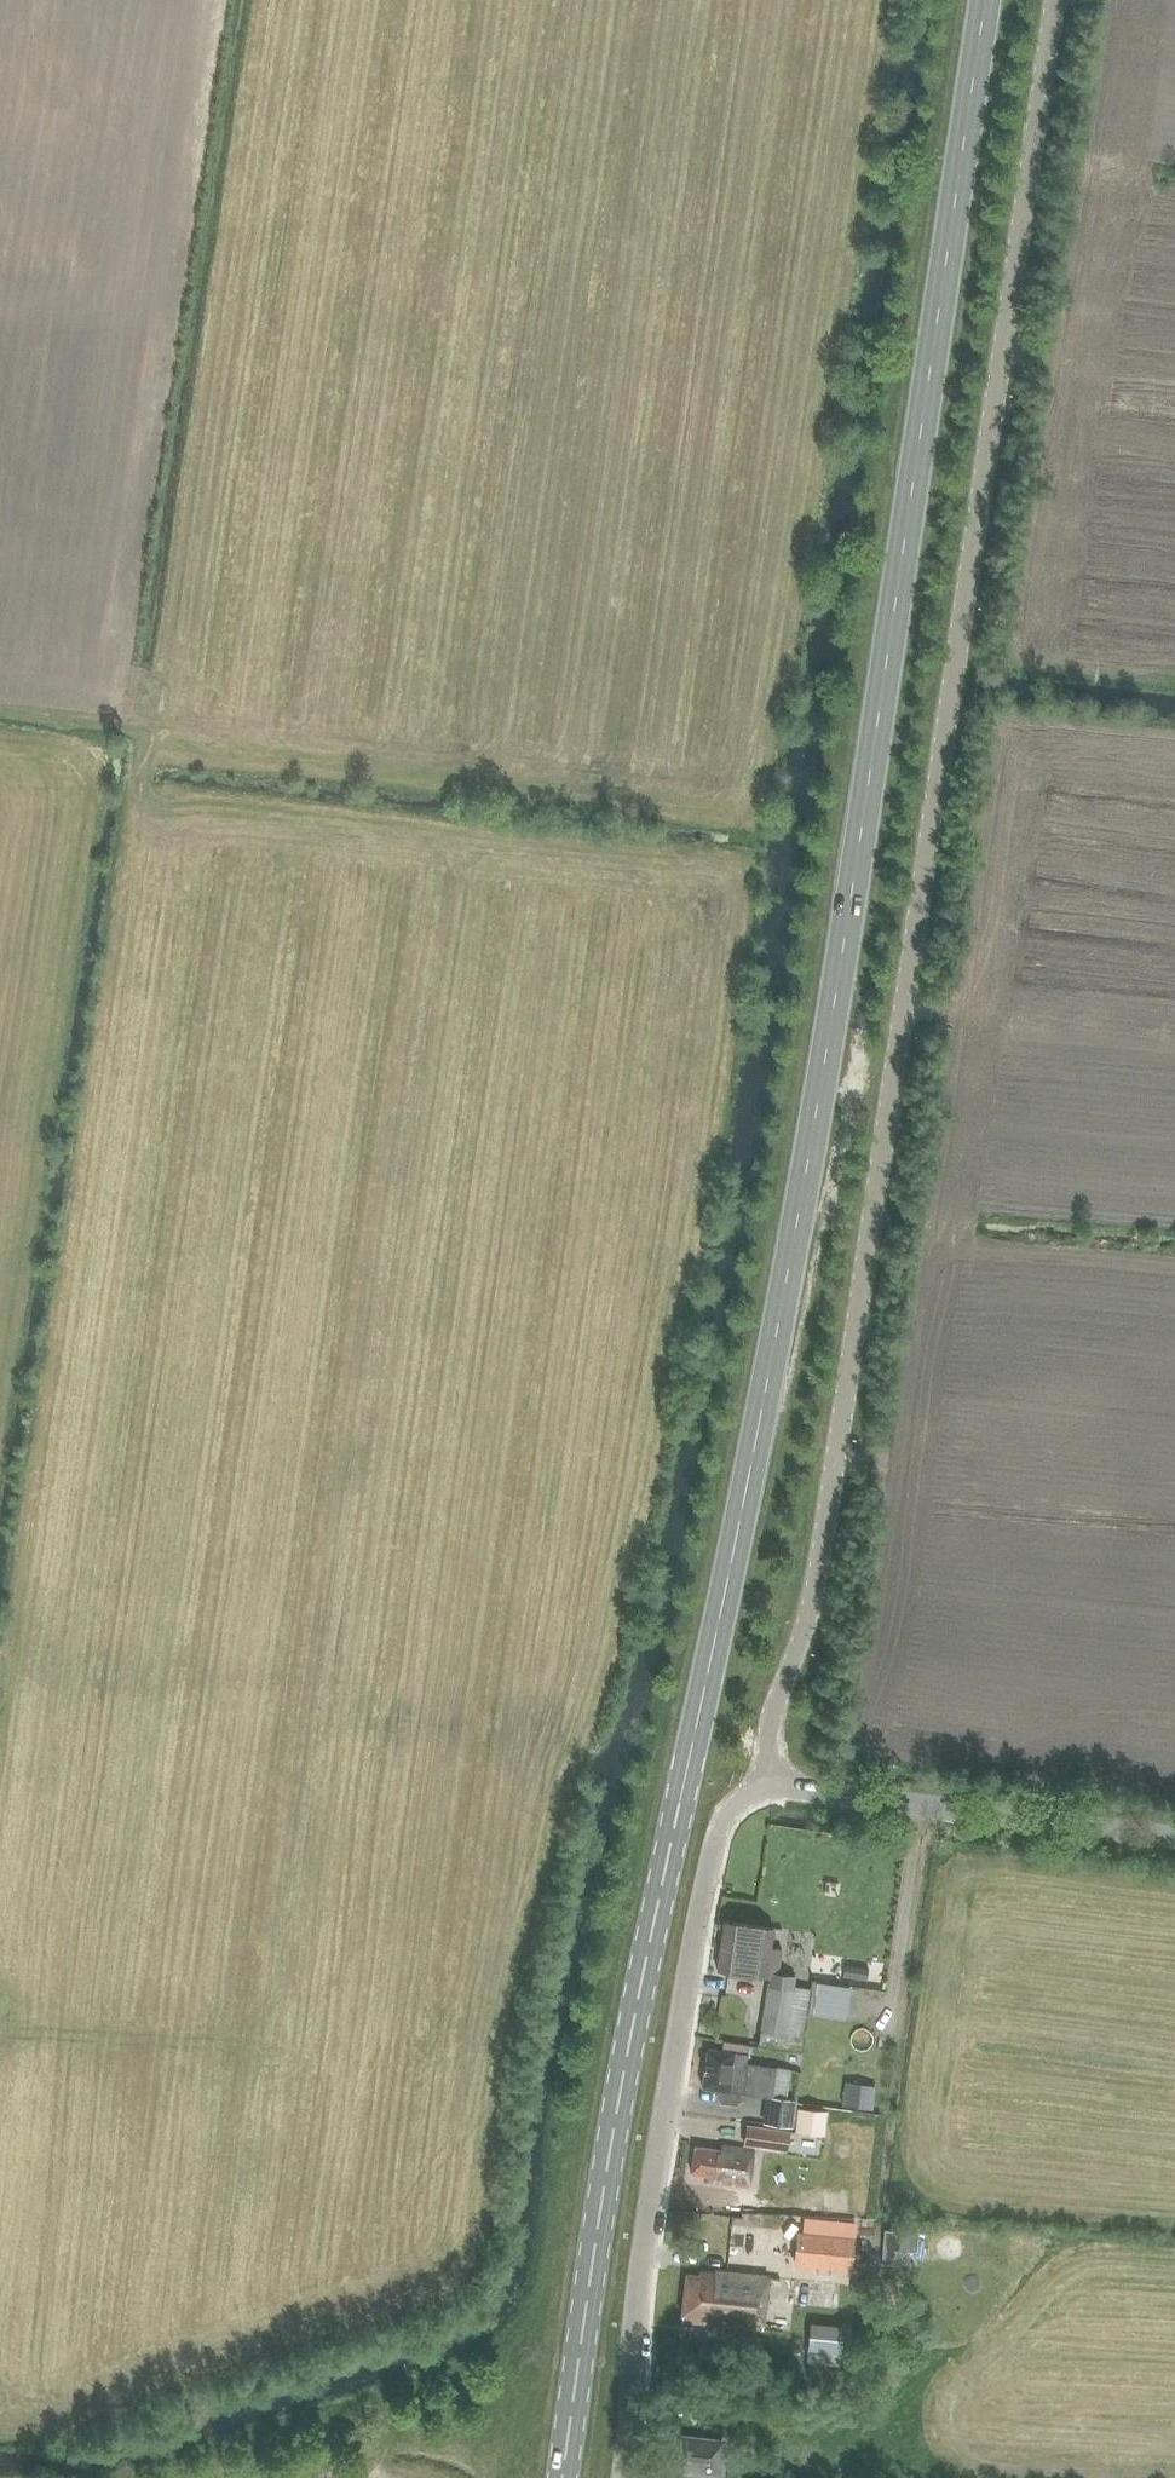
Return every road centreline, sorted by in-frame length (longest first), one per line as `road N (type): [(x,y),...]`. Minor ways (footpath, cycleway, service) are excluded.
road 1 (primary): [(558,2477),(623,2048),(730,1564),(815,1116),(984,0)]
road 2 (unclassified): [(768,1787),(771,1722),(804,1628),(823,1525),(1053,0)]
road 3 (unclassified): [(621,2477),(642,2264),(710,1856),(739,1802),(768,1787)]
road 4 (unclassified): [(768,1787),(1174,1835)]
road 5 (track): [(919,1802),(891,2008)]

